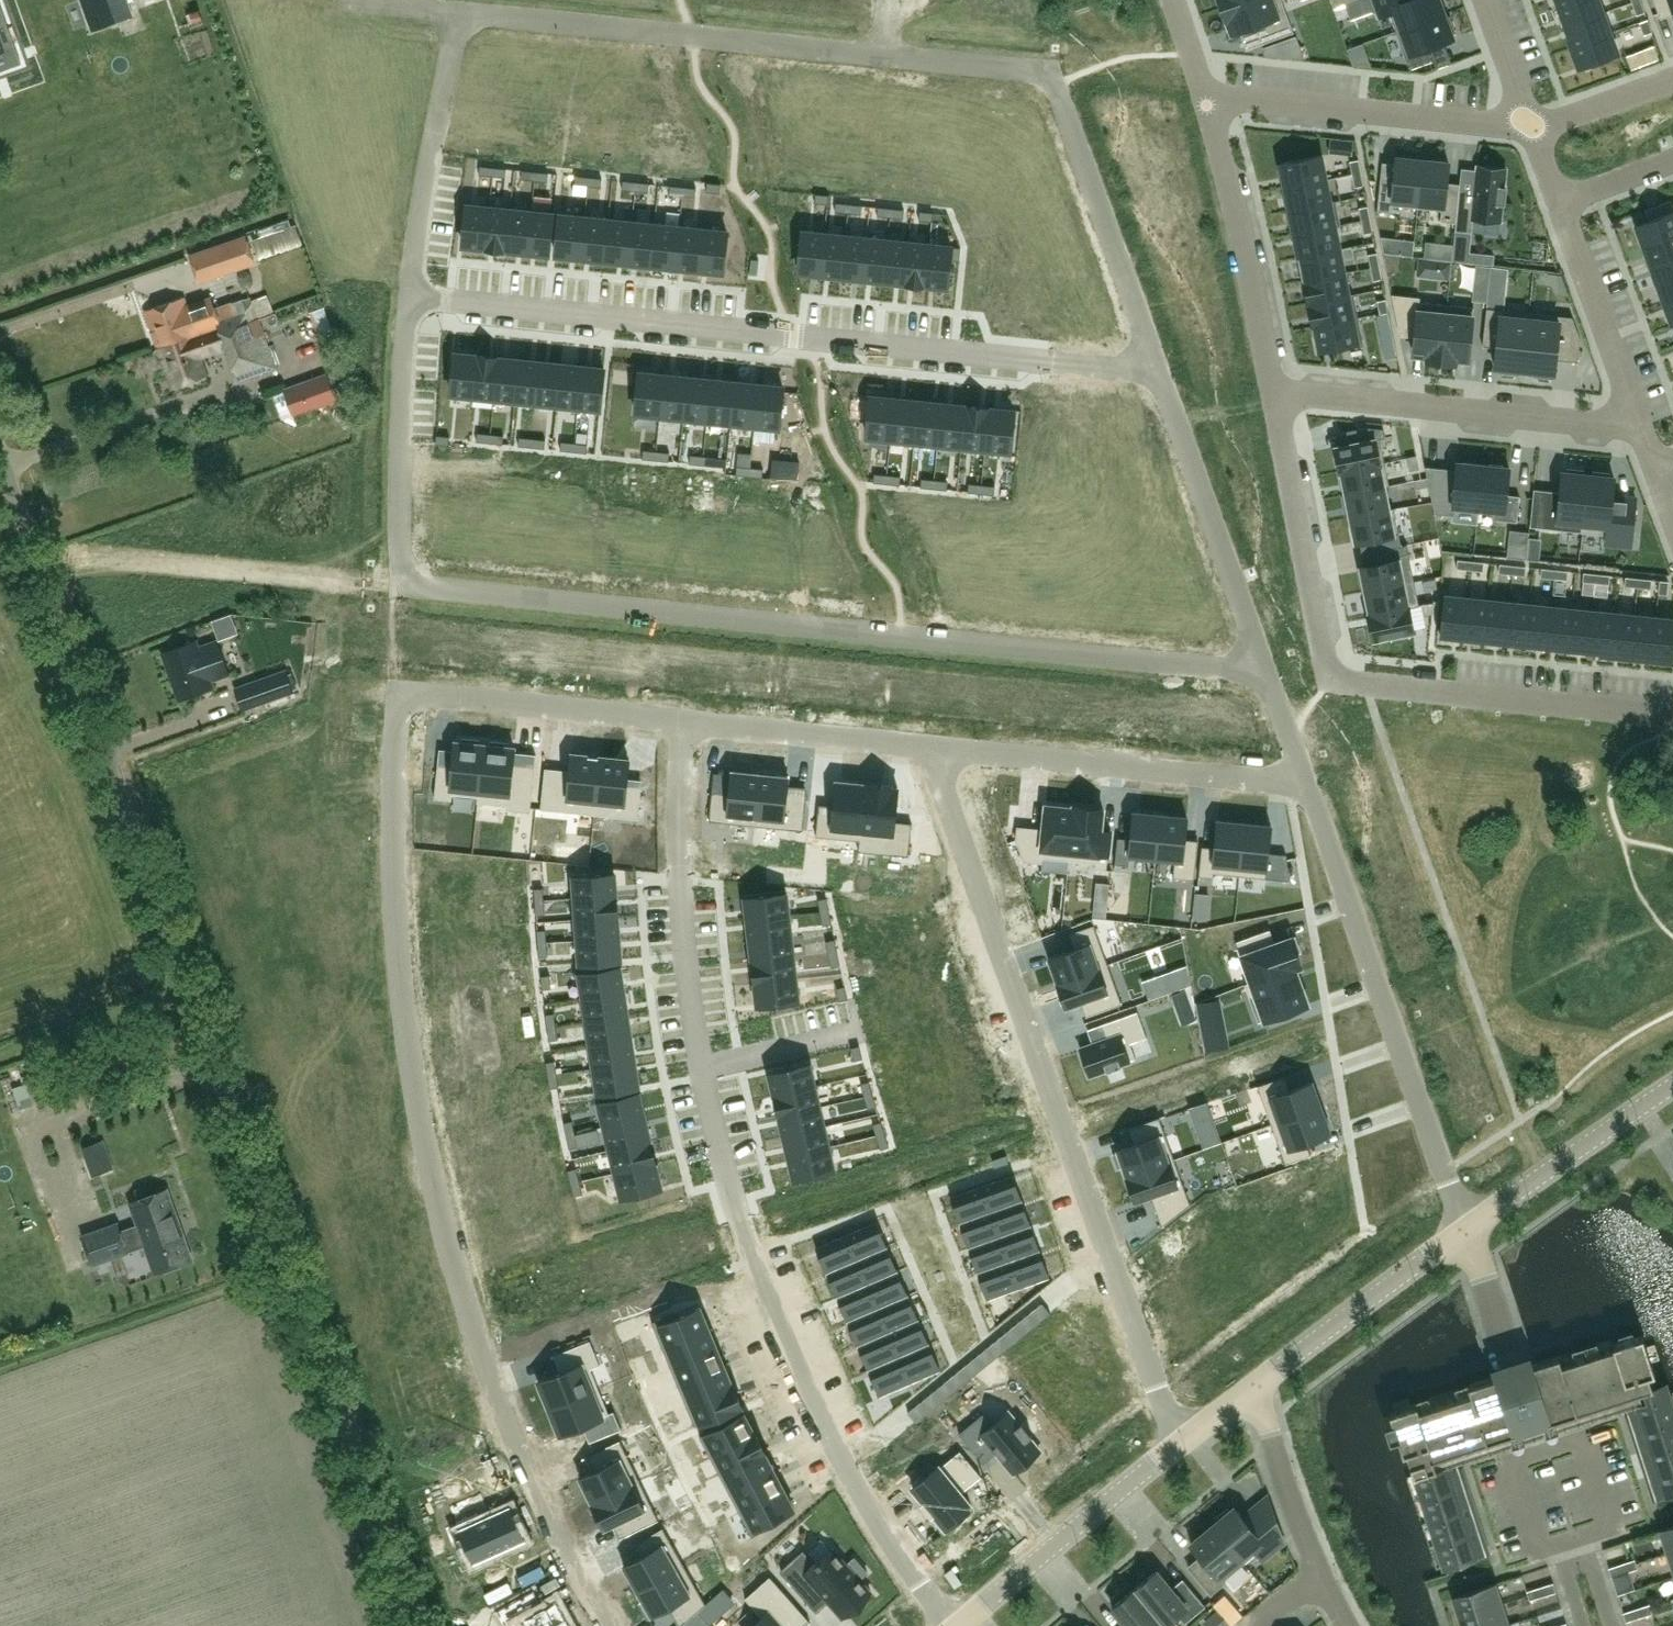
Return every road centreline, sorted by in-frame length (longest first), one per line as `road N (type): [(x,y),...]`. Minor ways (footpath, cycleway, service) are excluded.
road 1 (residential): [(684,725),(425,693),(396,715),(390,800),(398,968),(451,1251),(498,1394),(614,1625)]
road 2 (unclassified): [(0,455),(414,1625)]
road 3 (residential): [(1265,668),(419,584),(401,558),(412,295)]
road 4 (residential): [(960,1625),(906,1559),(809,1395),(730,1191),(691,1009),(677,880),(676,772),(684,725)]
road 5 (residential): [(412,295),(1131,367),(1155,359)]
road 6 (residential): [(944,751),(947,796),(1169,1415),(1186,1440)]
road 7 (residential): [(1272,391),(1328,684),(1672,716)]
road 8 (residential): [(1301,770),(1464,1230)]
road 9 (residential): [(880,53),(1032,67),(1053,76),(1155,359)]
road 10 (residential): [(458,13),(880,53)]
road 11 (residential): [(1272,391),(1640,428)]
road 12 (residential): [(1301,770),(1275,782),(944,751)]
road 13 (residential): [(1532,130),(1204,96)]
road 14 (residential): [(1155,359),(1265,668)]
road 15 (residential): [(1204,96),(1272,391)]
road 16 (tertiary): [(960,1625),(1186,1440)]
road 17 (residential): [(412,295),(458,13)]
road 18 (tertiary): [(1253,1388),(1464,1230)]
road 19 (residential): [(944,751),(684,725)]
road 20 (residential): [(1253,1388),(1305,1532),(1350,1625)]
road 21 (tertiary): [(1464,1230),(1672,1087)]
road 22 (residential): [(1559,203),(1640,428)]
road 23 (residential): [(1464,1230),(1541,1453)]
road 24 (residential): [(1541,1453),(1587,1439),(1615,1526),(1583,1536)]
road 25 (residential): [(1672,80),(1532,130)]
road 26 (residential): [(1560,1544),(1538,1551),(1510,1463),(1541,1453)]
road 27 (residential): [(1485,0),(1532,130)]
road 28 (residential): [(1559,203),(1672,162)]

